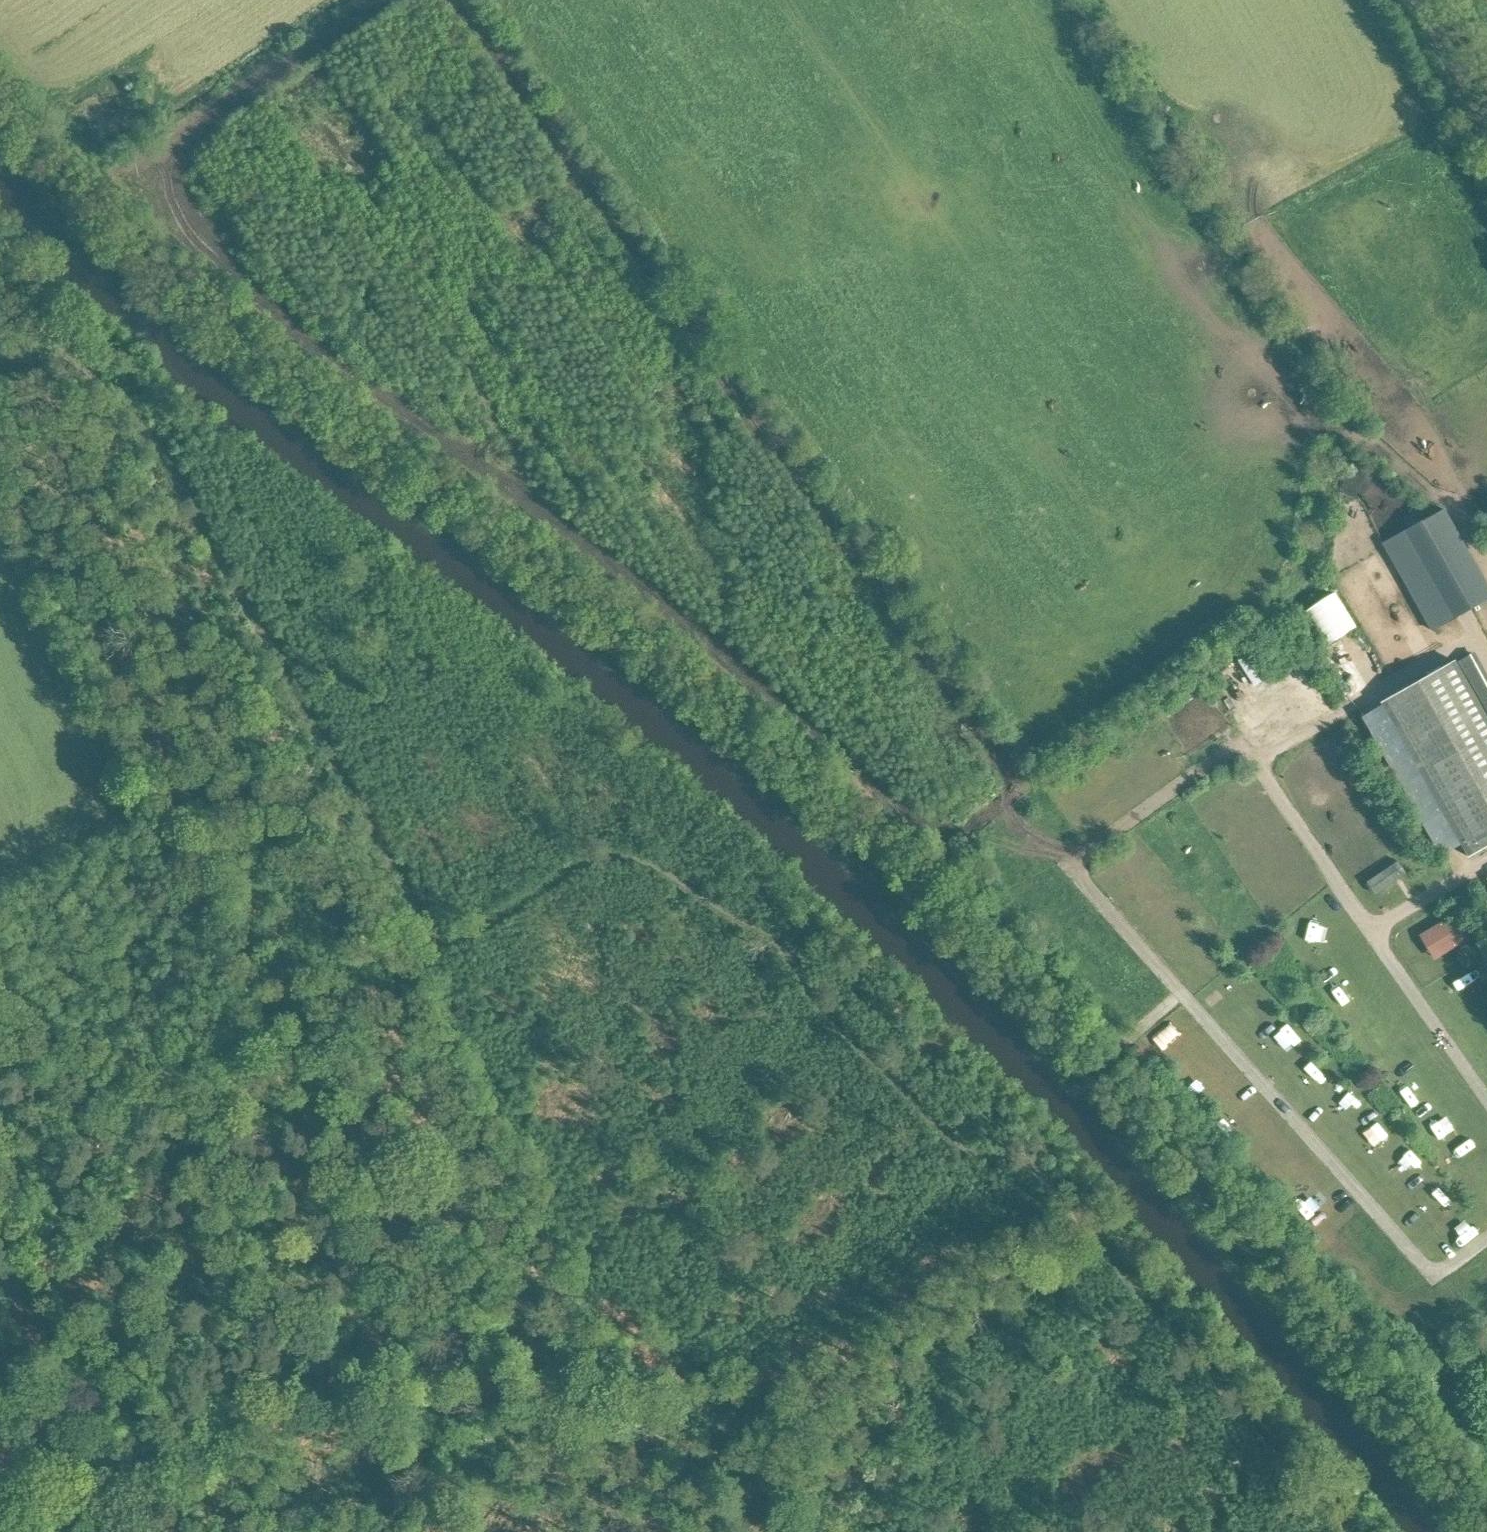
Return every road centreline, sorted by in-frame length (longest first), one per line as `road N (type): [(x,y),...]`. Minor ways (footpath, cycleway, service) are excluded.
road 1 (track): [(4,1531),(110,1483),(0,1260)]
road 2 (unclassified): [(1486,144),(1408,0)]

